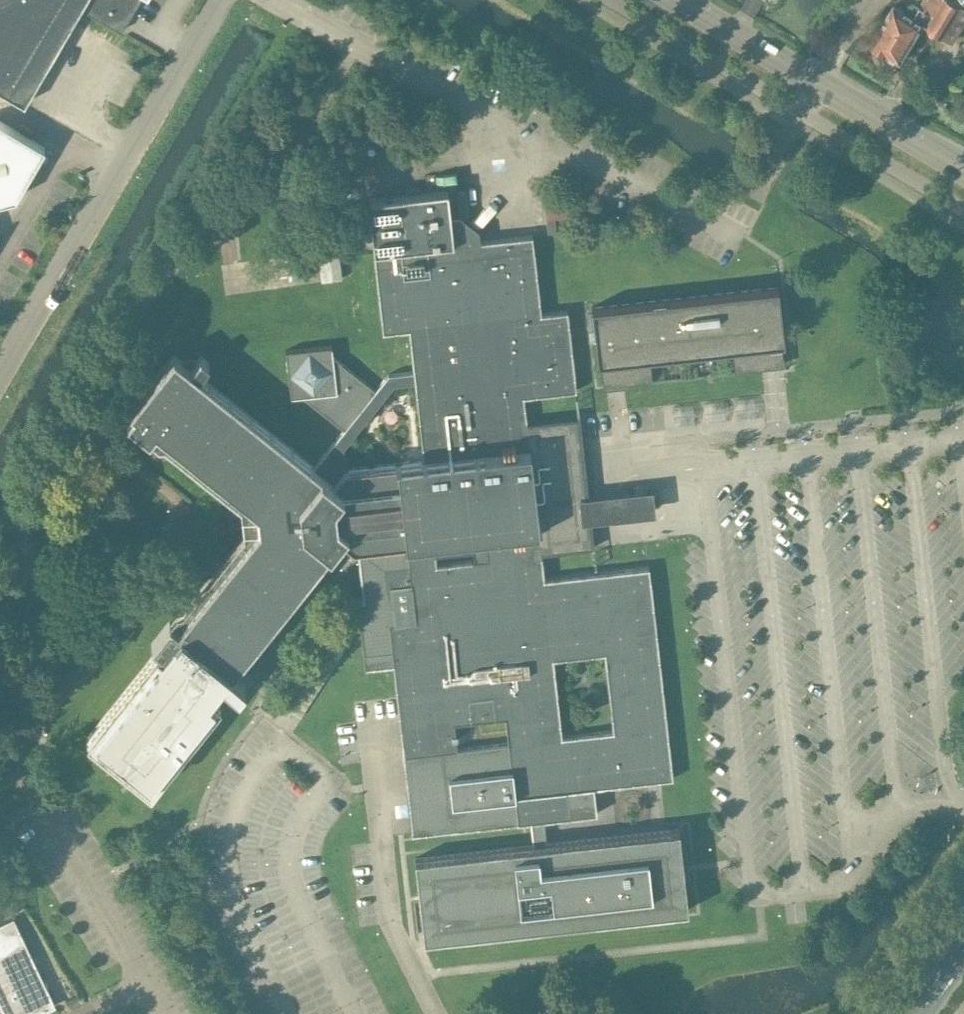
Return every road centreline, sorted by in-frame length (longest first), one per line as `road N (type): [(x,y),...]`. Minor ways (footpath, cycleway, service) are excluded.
road 1 (unclassified): [(219,0),(0,371)]
road 2 (secondary): [(673,0),(963,171)]
road 3 (unclassified): [(163,1013),(38,811)]
road 4 (secondary): [(963,898),(882,1013)]

